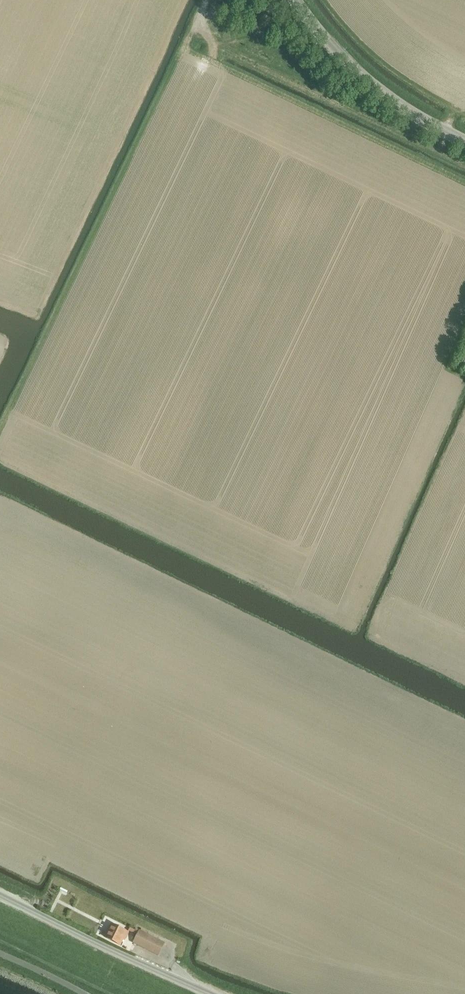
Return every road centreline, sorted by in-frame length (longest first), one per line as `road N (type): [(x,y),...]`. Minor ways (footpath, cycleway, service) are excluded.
road 1 (unclassified): [(0,894),(208,993)]
road 2 (tertiary): [(464,142),(373,86),(295,0)]

